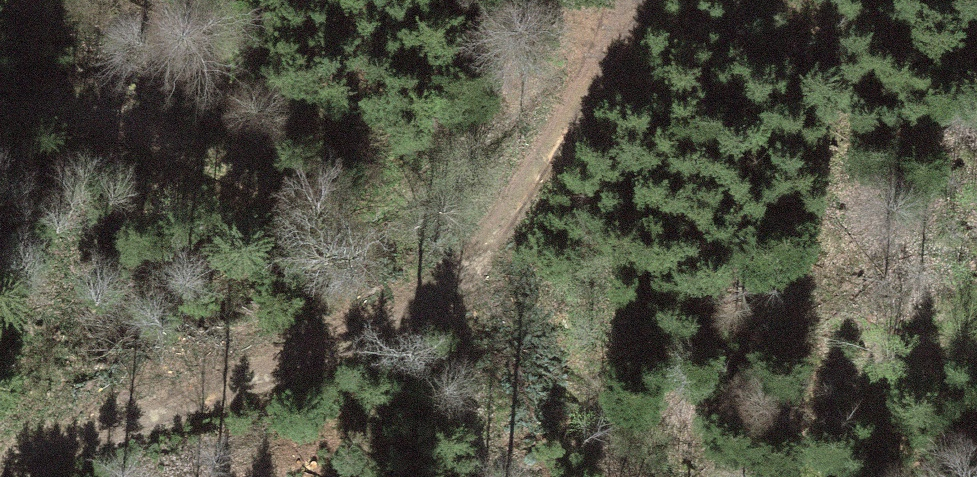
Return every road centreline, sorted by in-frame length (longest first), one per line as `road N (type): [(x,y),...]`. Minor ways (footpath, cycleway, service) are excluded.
road 1 (track): [(0,457),(397,310),(462,262),(517,195),(616,26)]
road 2 (track): [(616,26),(554,63),(433,166),(388,192),(353,198),(126,118),(0,102)]

